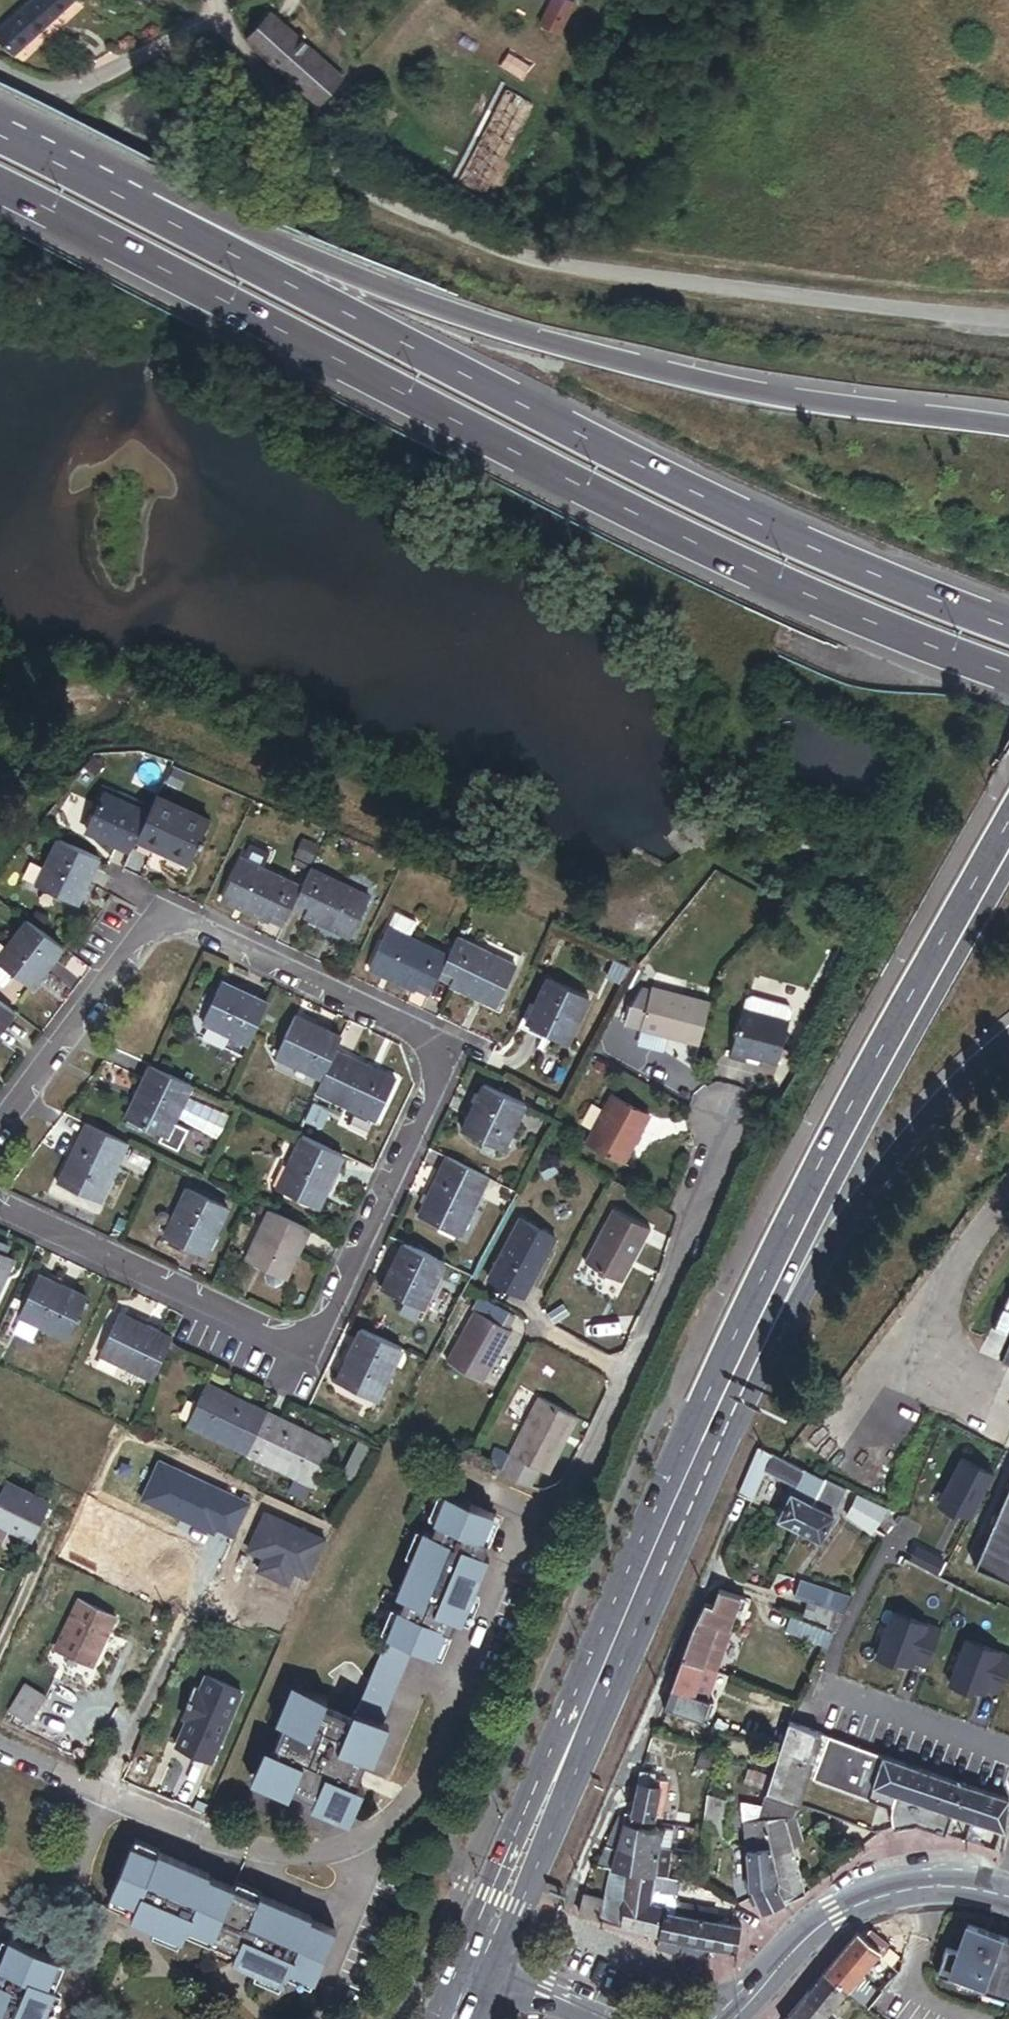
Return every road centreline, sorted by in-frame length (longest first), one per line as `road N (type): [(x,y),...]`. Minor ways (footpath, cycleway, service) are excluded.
road 1 (trunk): [(0,185),(651,521),(891,633),(1008,676)]
road 2 (residential): [(102,1794),(204,1837),(282,1856),(341,1852),(396,1819),(446,1760),(572,1498),(696,1219),(724,1115)]
road 3 (trunk): [(1008,623),(850,564),(81,176)]
road 4 (trunk): [(1008,428),(785,395),(480,330),(81,176)]
road 5 (residential): [(0,1130),(152,924),(176,918),(430,1036),(439,1073),(330,1320),(292,1344)]
road 6 (unclassified): [(218,14),(318,132),(344,179),(472,246),(776,298),(1008,320)]
road 7 (secondary): [(1008,841),(856,1120),(695,1465)]
road 8 (secondary): [(695,1465),(475,1968)]
road 9 (trunk): [(695,1465),(859,1210),(926,1119),(1008,1035)]
road 10 (residential): [(292,1344),(0,1211)]
road 11 (tertiary): [(737,2018),(836,1915),(887,1895),(957,1887),(1008,1896)]
road 12 (unclassified): [(8,72),(65,95),(218,14)]
road 13 (residential): [(0,1920),(61,1888),(102,1794)]
road 14 (tertiary): [(475,1968),(601,2018)]

